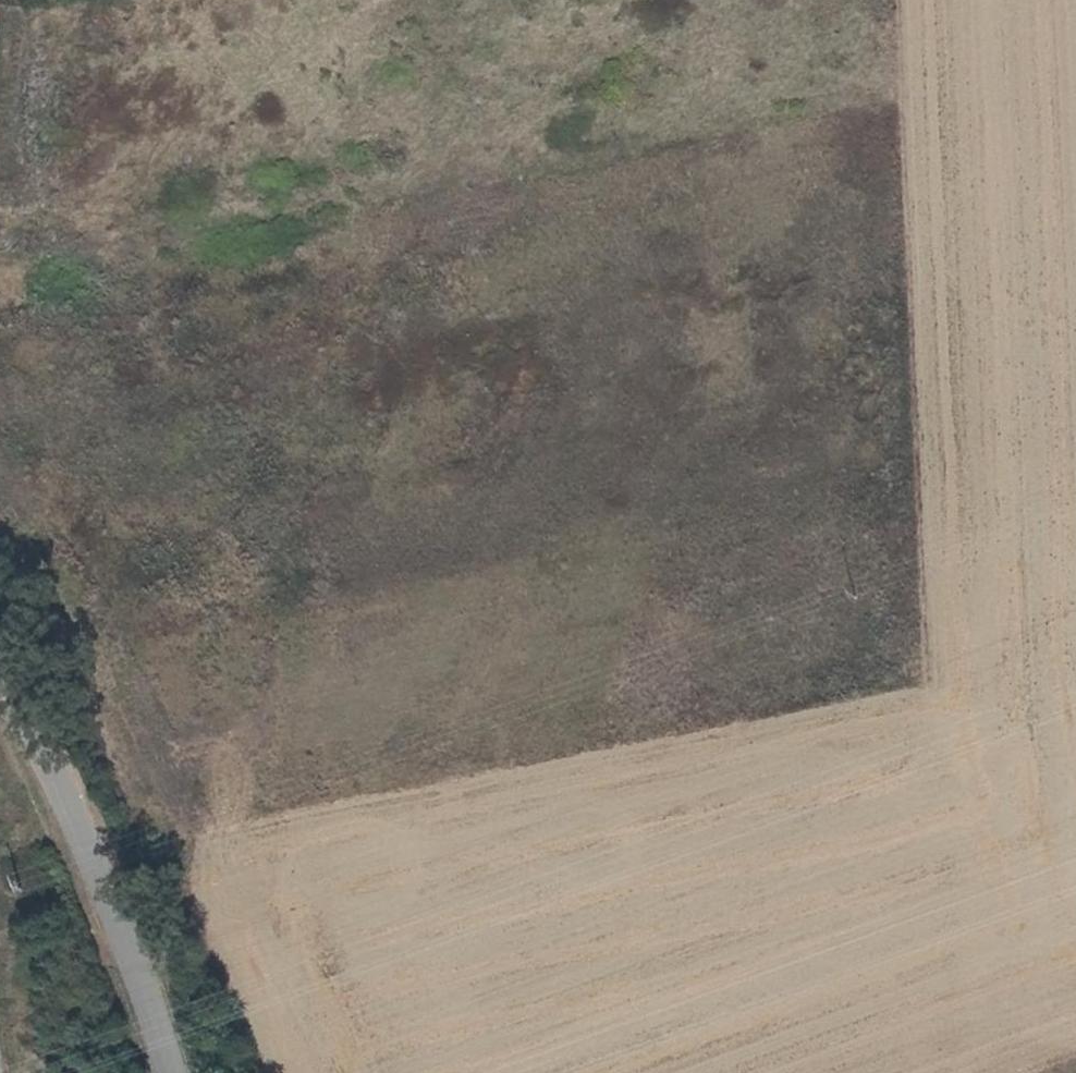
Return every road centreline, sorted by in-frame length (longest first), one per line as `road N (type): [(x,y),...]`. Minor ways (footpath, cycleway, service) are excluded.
road 1 (track): [(257,1072),(164,856),(19,584),(0,579)]
road 2 (unclassified): [(0,670),(96,878),(167,1072)]

